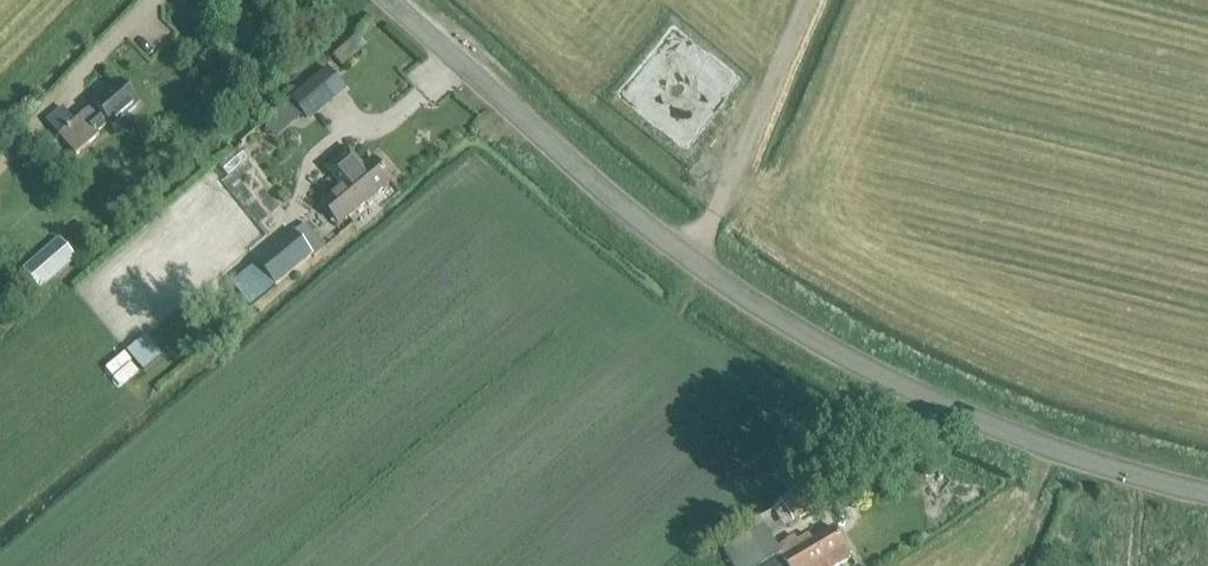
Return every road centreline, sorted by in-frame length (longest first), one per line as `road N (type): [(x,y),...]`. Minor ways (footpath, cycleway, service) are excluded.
road 1 (unclassified): [(1207,496),(1128,480),(980,429),(871,378),(638,227),(387,0)]
road 2 (track): [(806,0),(714,214),(686,258)]
road 3 (track): [(156,0),(74,81),(73,100)]

